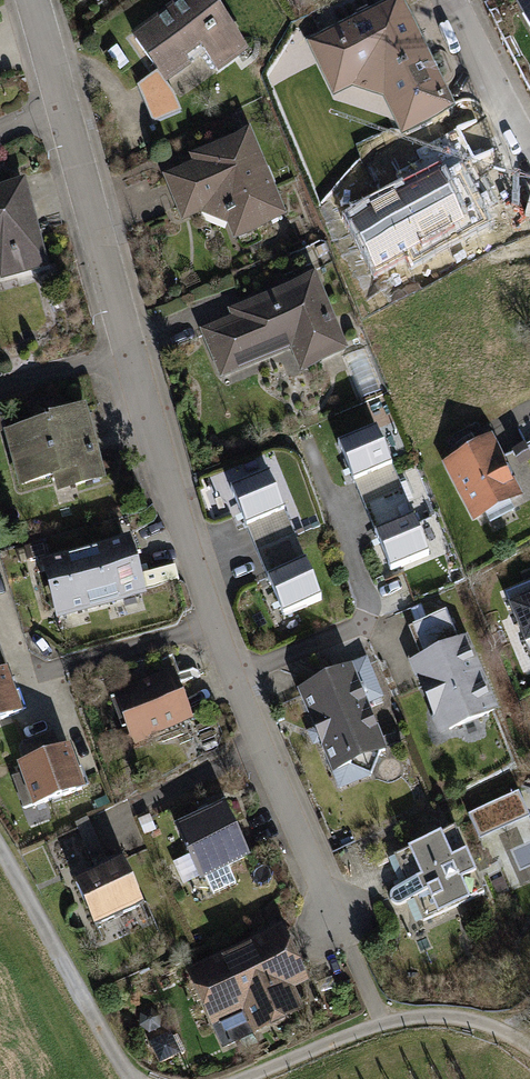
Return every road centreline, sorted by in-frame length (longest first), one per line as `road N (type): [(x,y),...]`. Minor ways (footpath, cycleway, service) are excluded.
road 1 (residential): [(34,0),(201,584),(349,946)]
road 2 (track): [(240,1078),(402,1019),(476,1021),(529,1046)]
road 3 (track): [(0,845),(132,1078)]
road 4 (residential): [(529,146),(454,0)]

